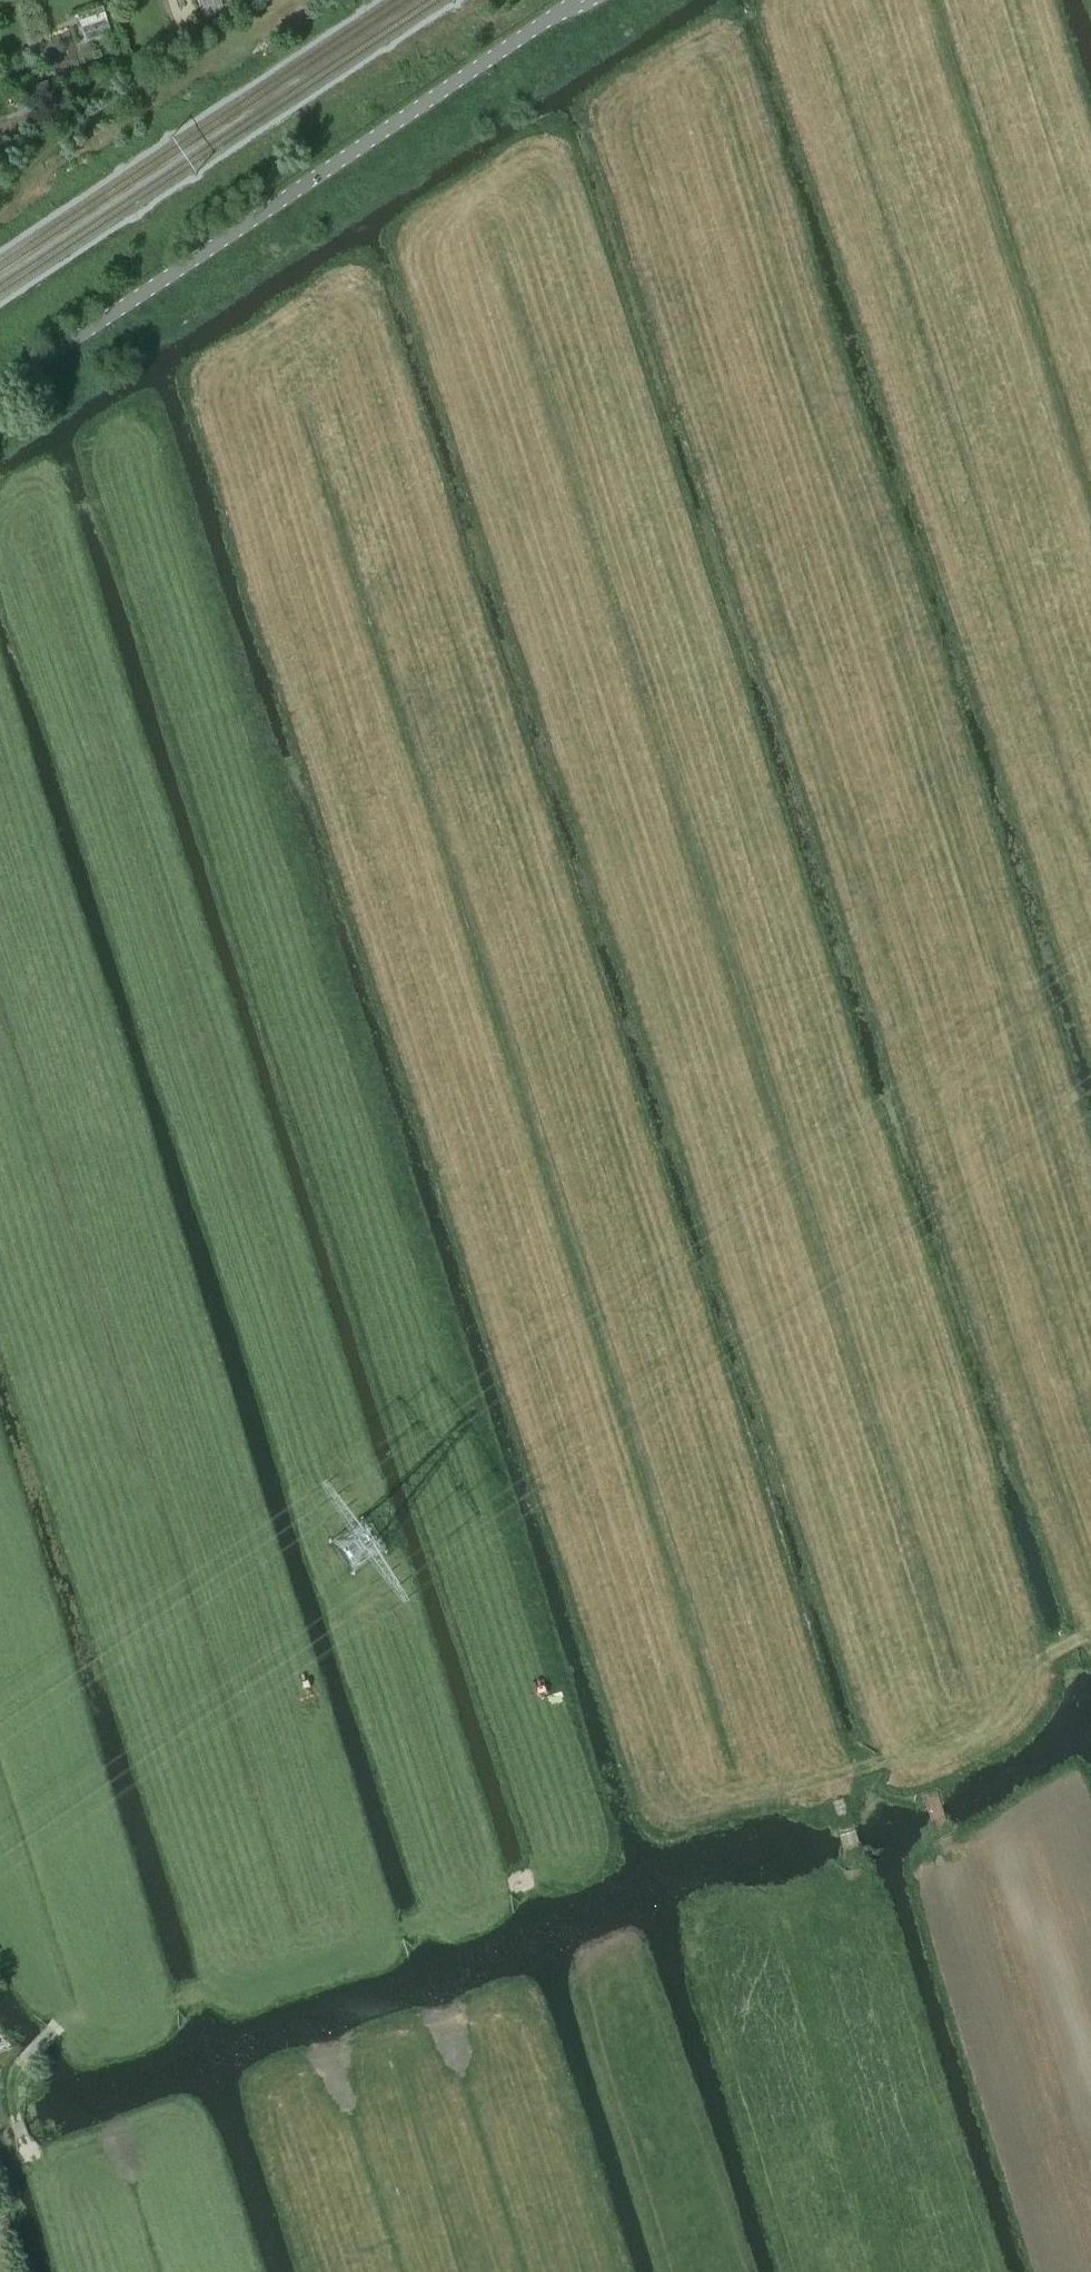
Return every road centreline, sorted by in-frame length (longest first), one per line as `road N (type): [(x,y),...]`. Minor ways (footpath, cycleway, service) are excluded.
road 1 (unclassified): [(0,388),(579,0)]

